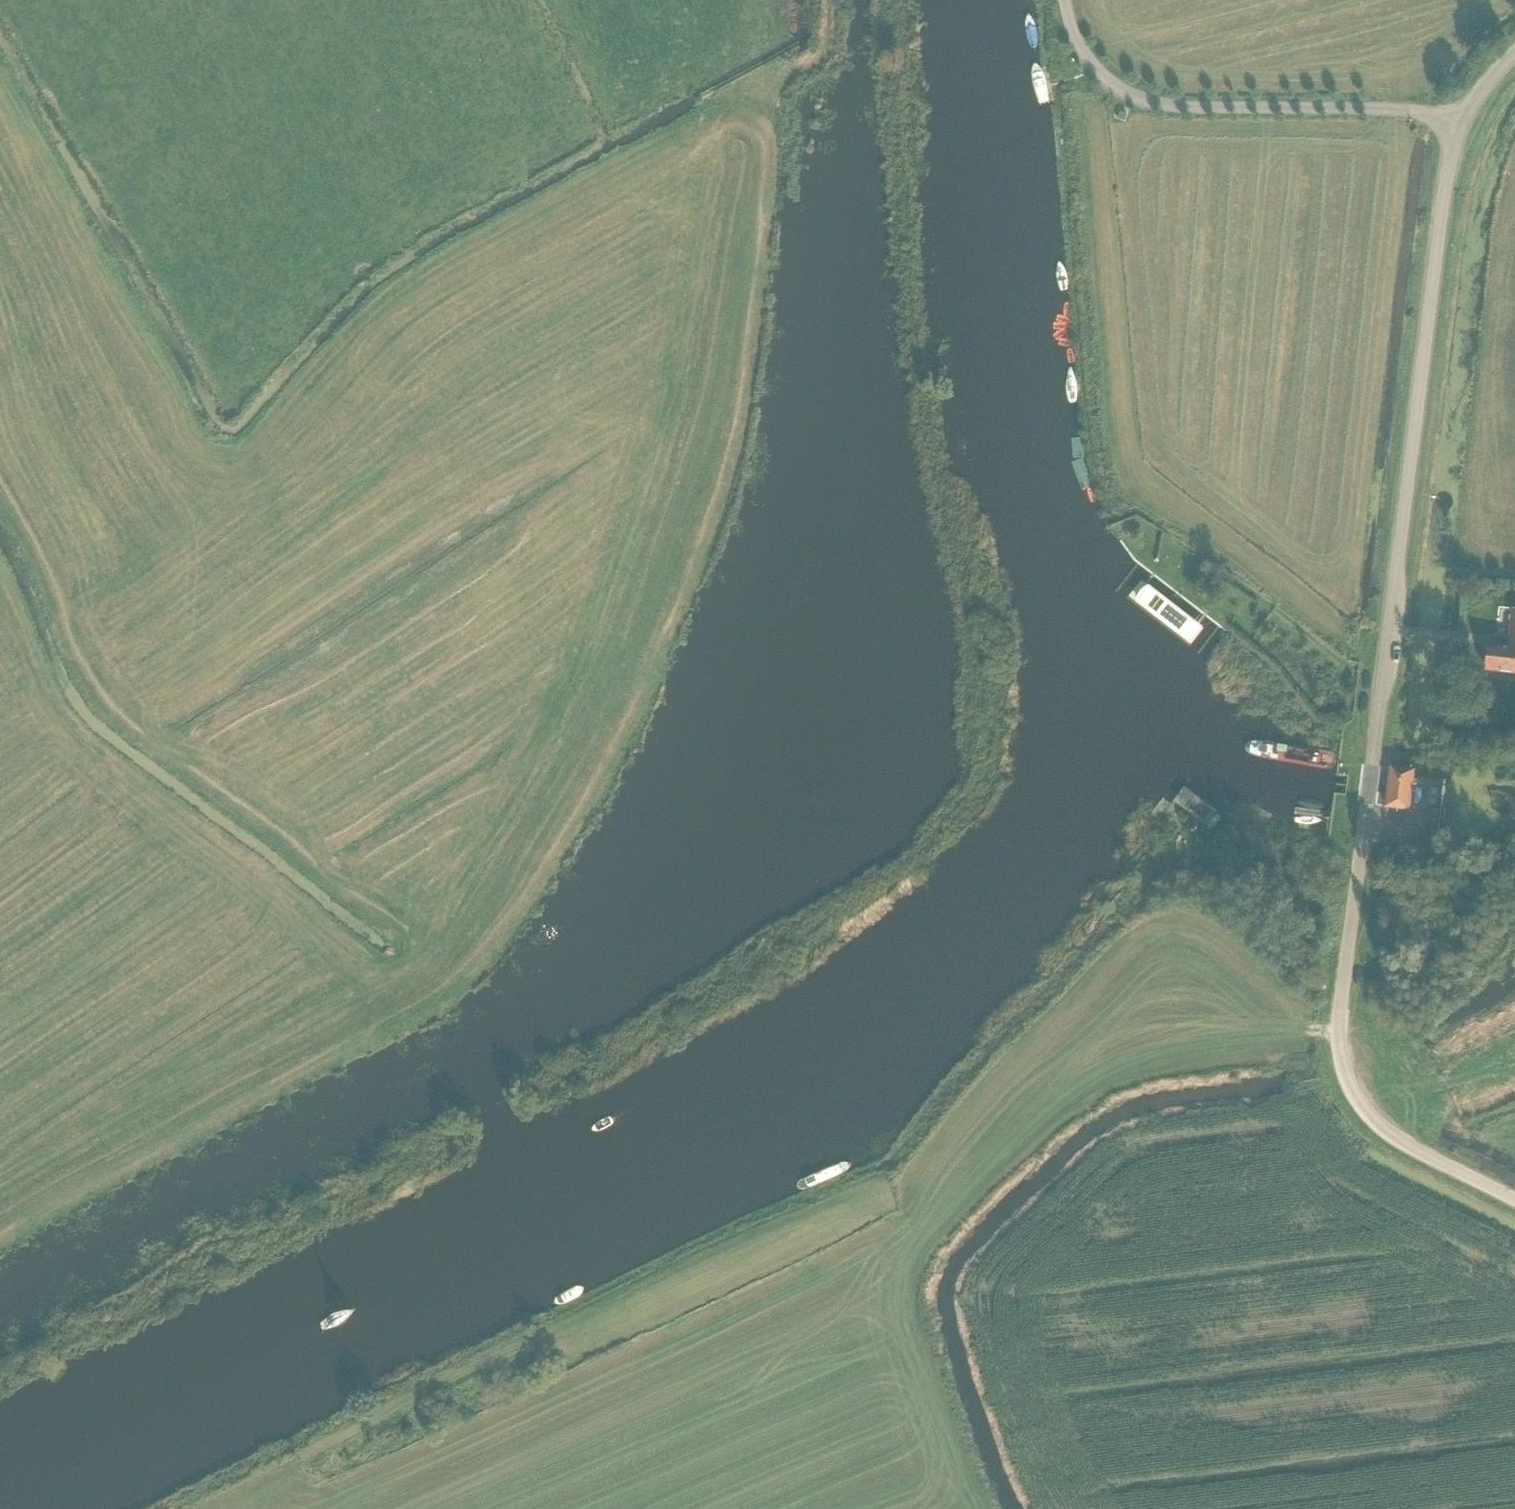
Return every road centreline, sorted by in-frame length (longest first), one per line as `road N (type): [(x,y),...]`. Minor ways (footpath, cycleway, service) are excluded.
road 1 (tertiary): [(1514,53),(1460,125),(1448,164),(1371,766)]
road 2 (tertiary): [(1514,1199),(1380,1127),(1342,1068),(1340,1016),(1371,766)]

